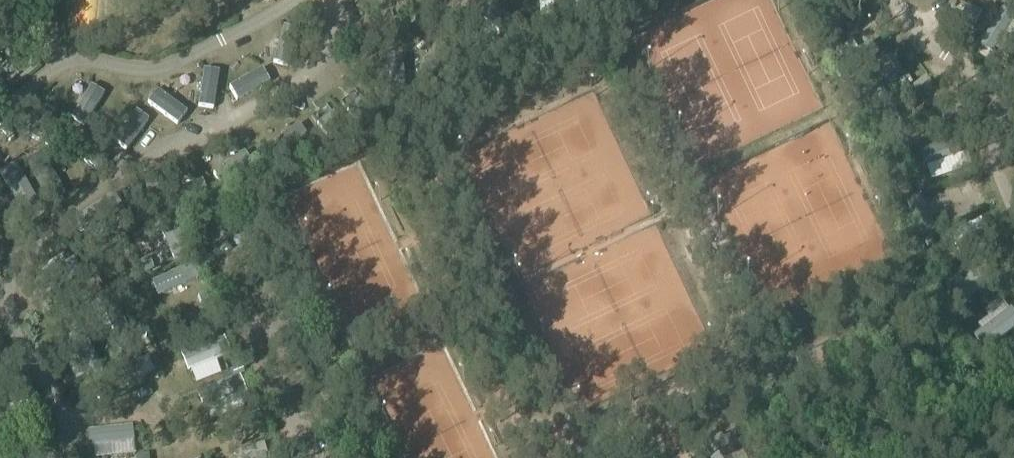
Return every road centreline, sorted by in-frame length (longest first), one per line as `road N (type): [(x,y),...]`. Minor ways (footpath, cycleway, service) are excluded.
road 1 (track): [(329,43),(303,83),(95,188),(9,254)]
road 2 (track): [(314,0),(329,43),(349,47),(445,0)]

